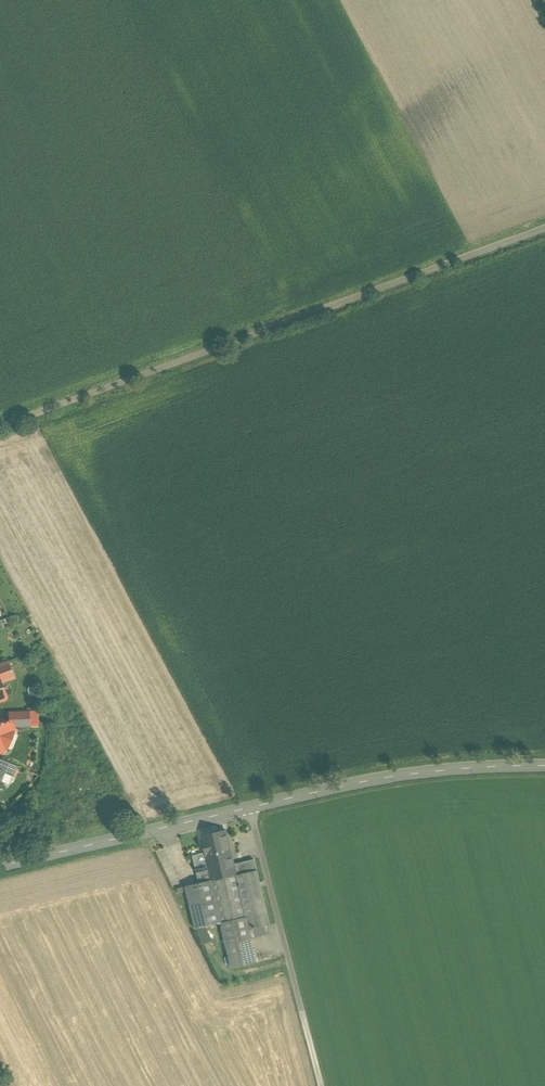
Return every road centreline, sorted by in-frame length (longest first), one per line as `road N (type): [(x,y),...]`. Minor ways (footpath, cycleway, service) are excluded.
road 1 (unclassified): [(544,227),(0,426)]
road 2 (tertiary): [(544,765),(381,778),(251,807)]
road 3 (tertiary): [(251,807),(0,866)]
road 4 (residential): [(286,951),(251,807)]
road 5 (track): [(321,1085),(286,951)]

